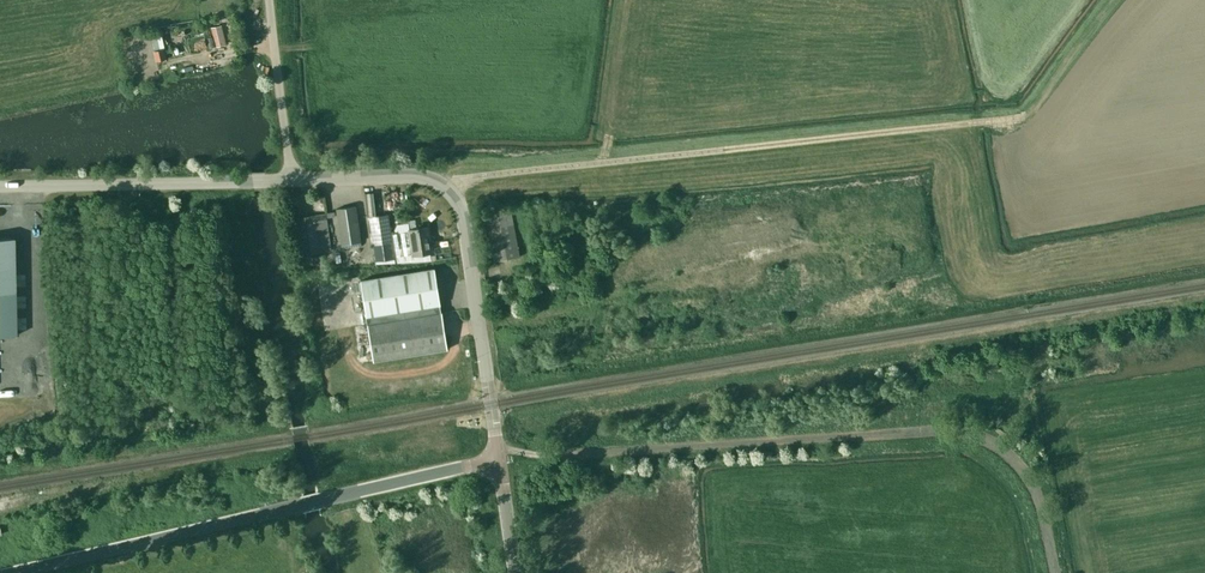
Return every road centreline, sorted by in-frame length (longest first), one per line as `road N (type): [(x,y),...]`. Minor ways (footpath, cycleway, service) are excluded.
road 1 (unclassified): [(1055,572),(1028,480),(1009,456),(972,435),(939,429),(554,456),(508,450),(498,459)]
road 2 (track): [(1019,118),(482,175),(447,189)]
road 3 (tertiary): [(8,572),(498,459)]
road 4 (track): [(479,324),(903,229)]
road 5 (unclassified): [(498,459),(456,200),(421,177),(291,179)]
road 6 (unclassified): [(0,186),(291,179)]
road 7 (unclassified): [(291,179),(269,0)]

